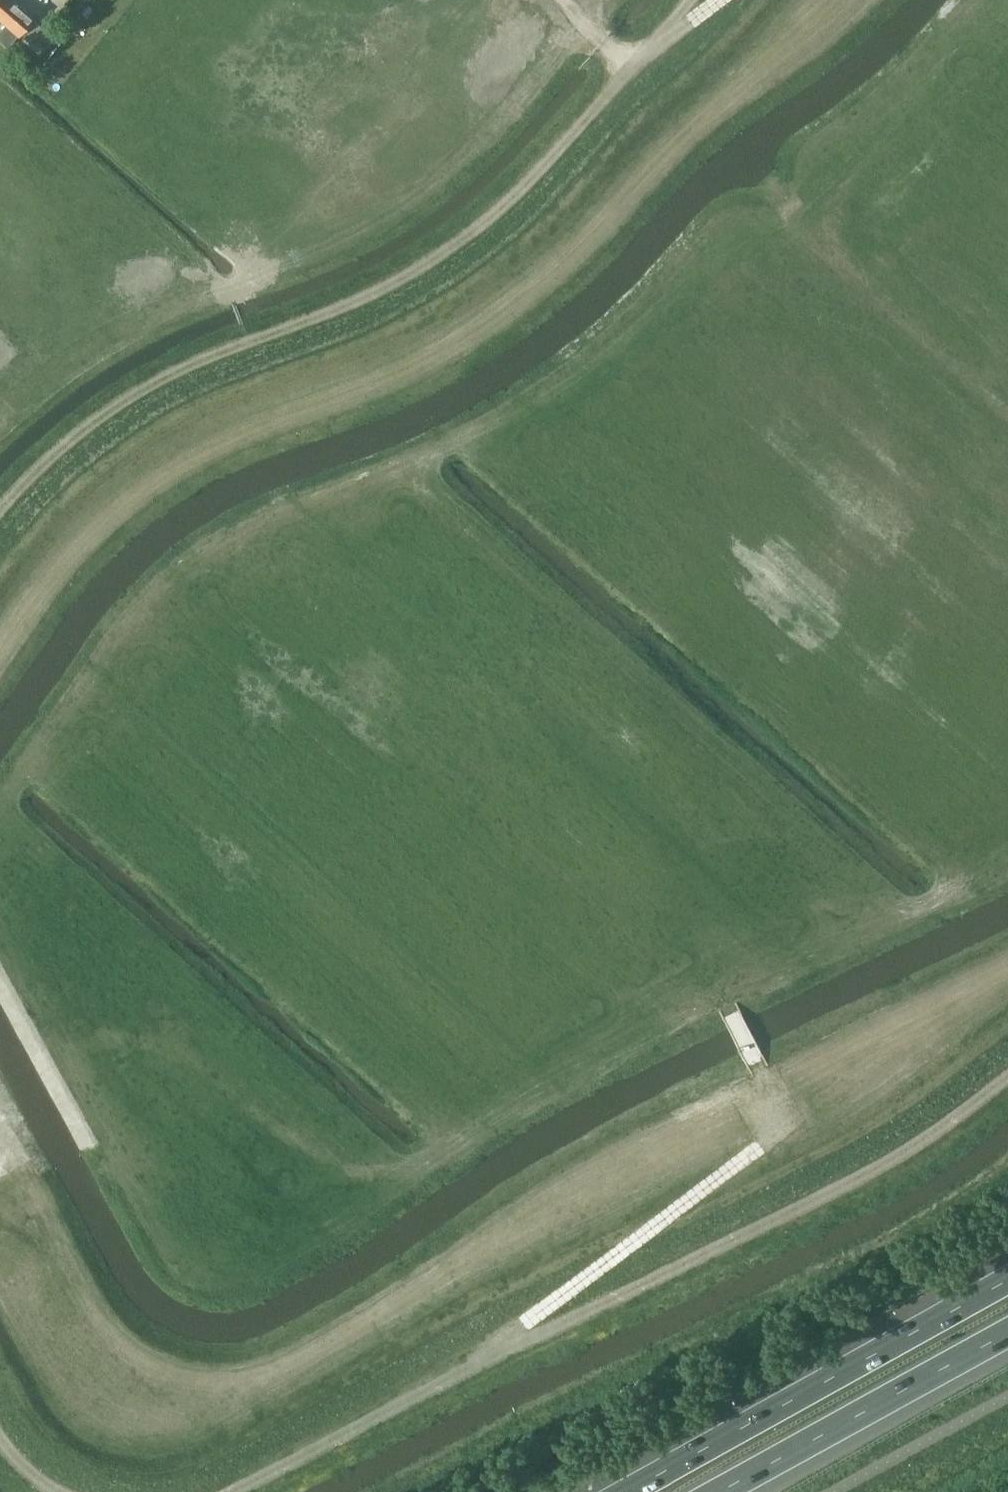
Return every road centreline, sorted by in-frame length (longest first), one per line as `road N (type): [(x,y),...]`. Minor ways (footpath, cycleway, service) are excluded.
road 1 (motorway): [(1007,1280),(624,1491)]
road 2 (motorway): [(721,1491),(1007,1333)]

